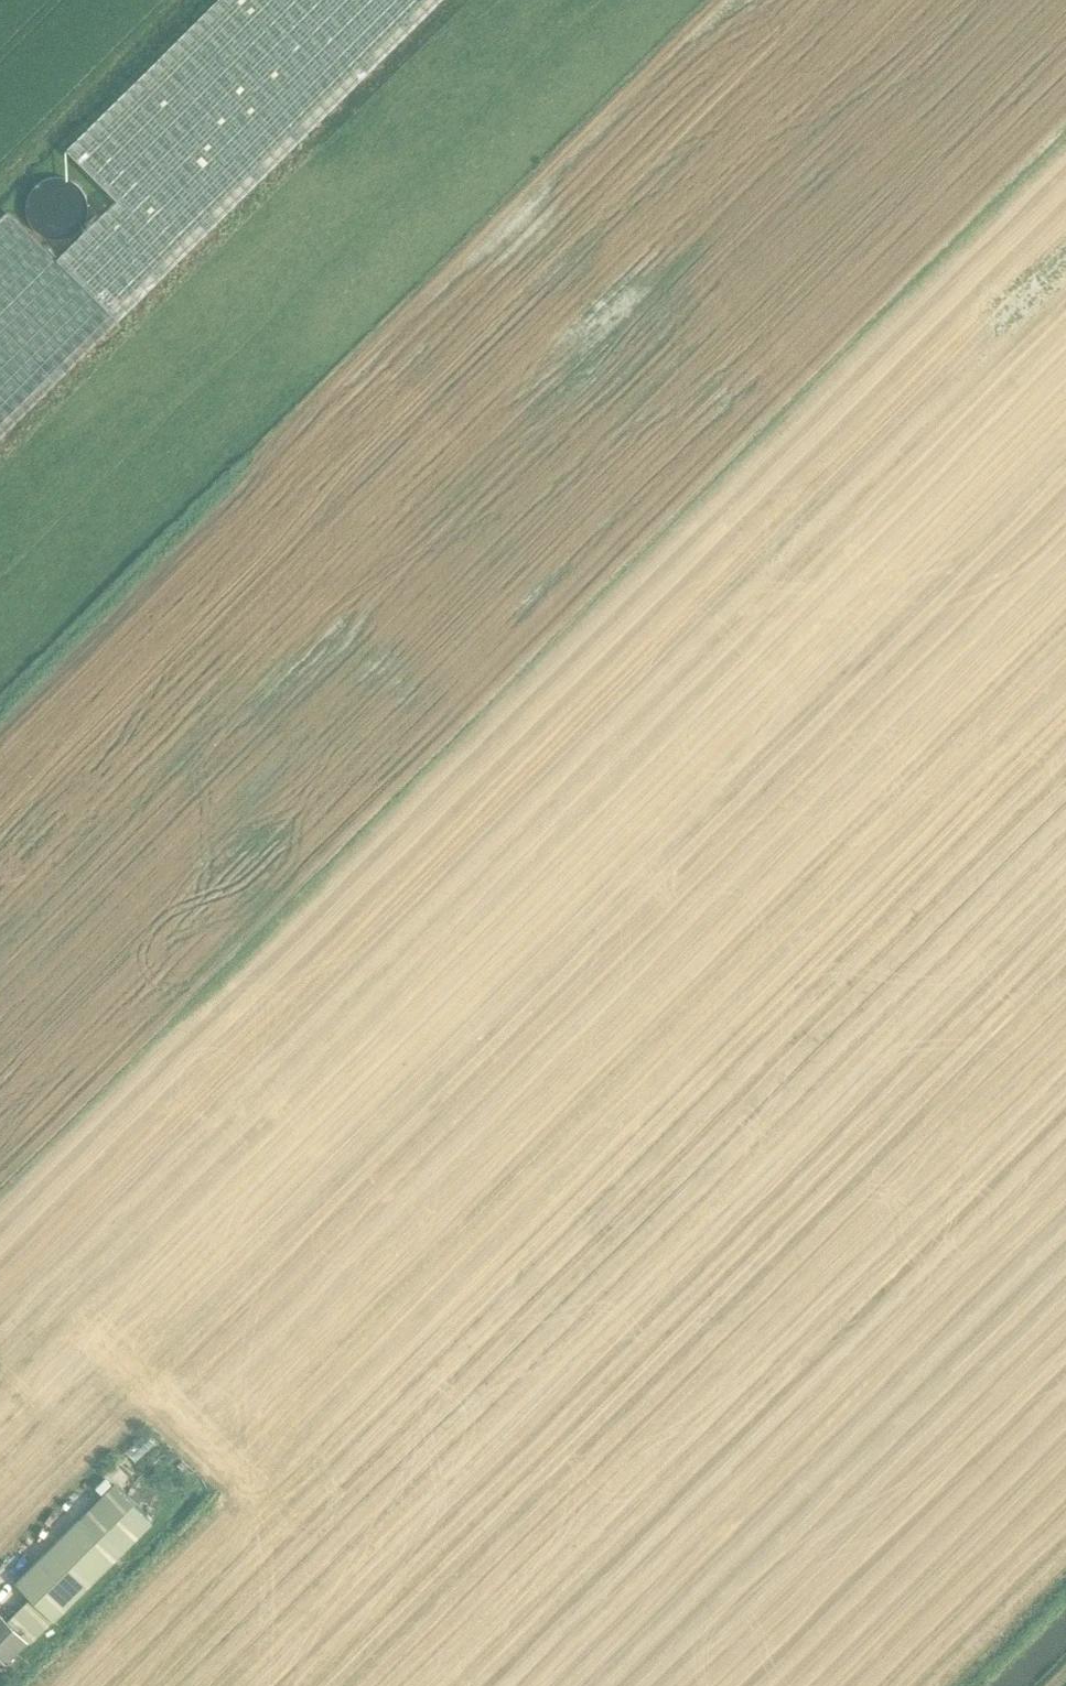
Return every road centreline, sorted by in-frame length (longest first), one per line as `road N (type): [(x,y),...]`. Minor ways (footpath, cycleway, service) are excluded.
road 1 (unclassified): [(1065,323),(745,5)]

